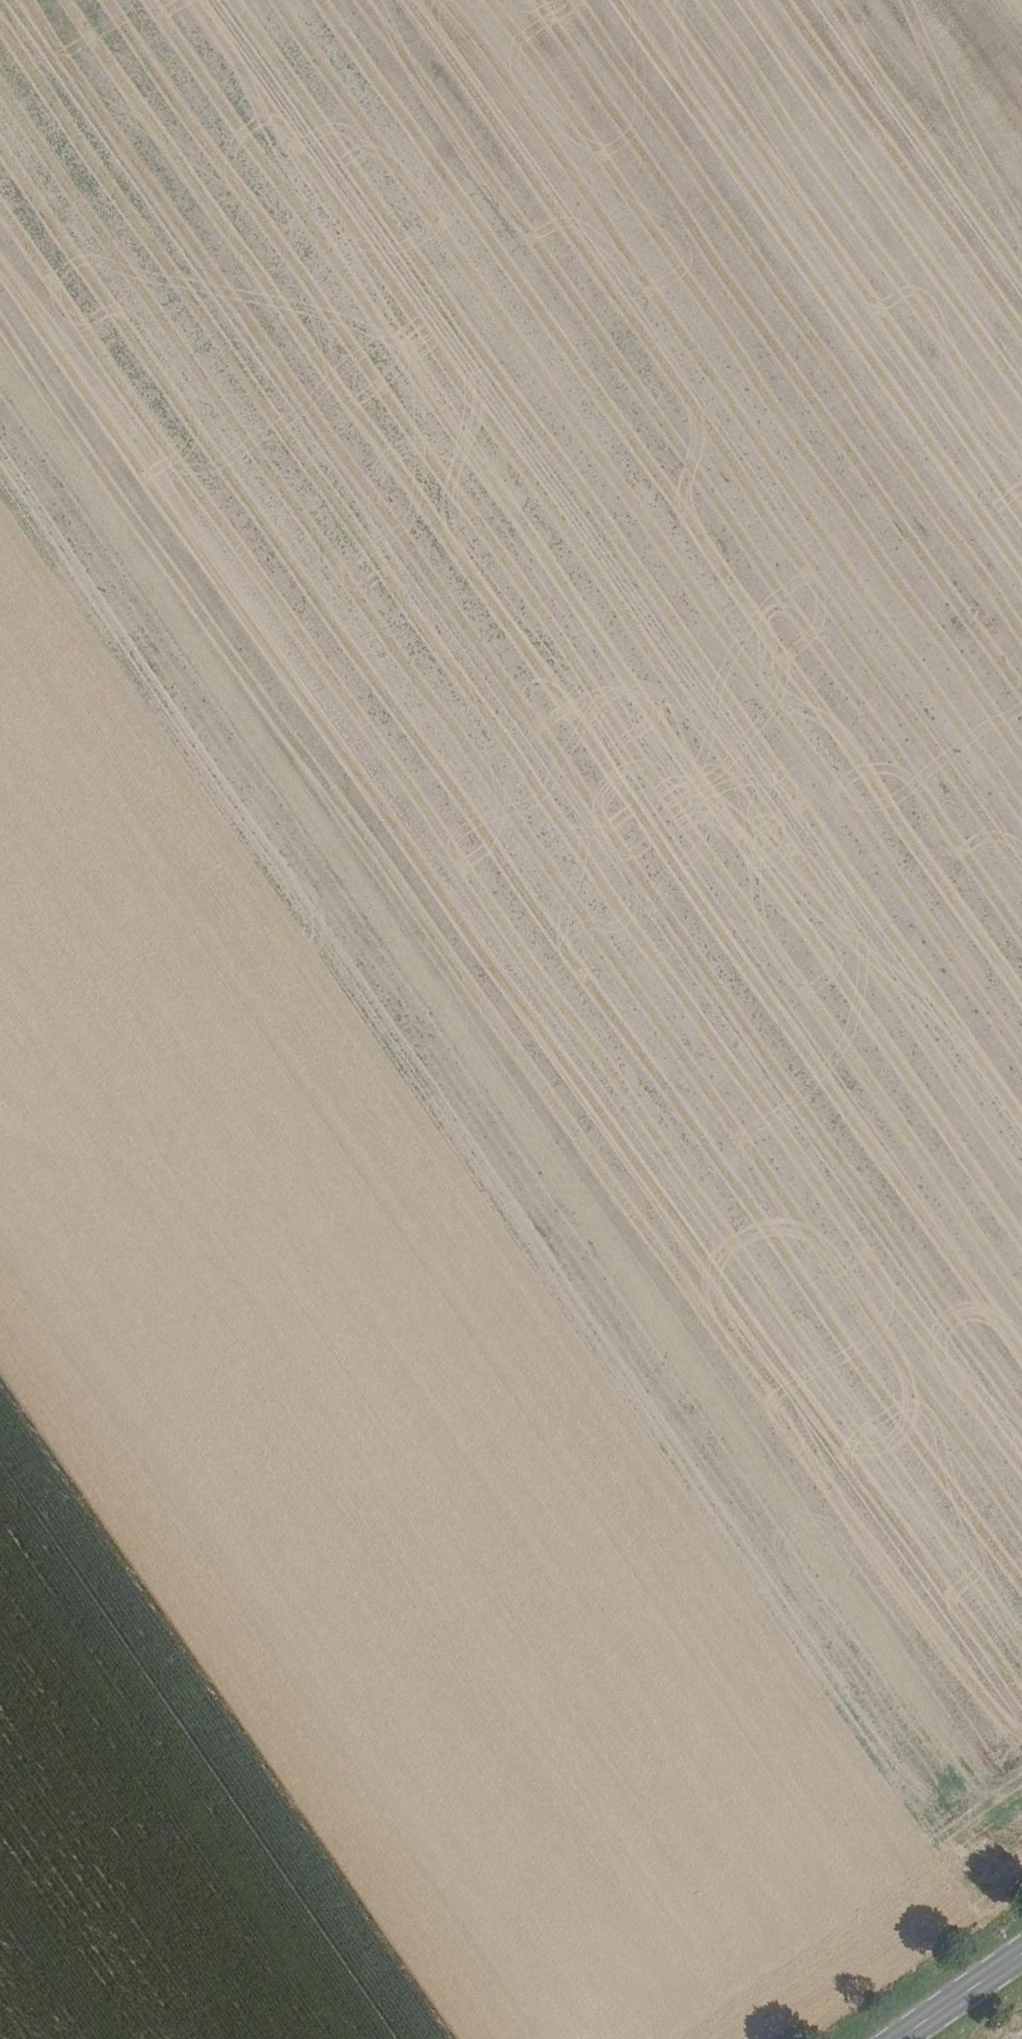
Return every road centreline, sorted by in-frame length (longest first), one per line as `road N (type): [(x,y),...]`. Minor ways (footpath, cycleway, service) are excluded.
road 1 (secondary): [(902,2038),(1021,1955)]

